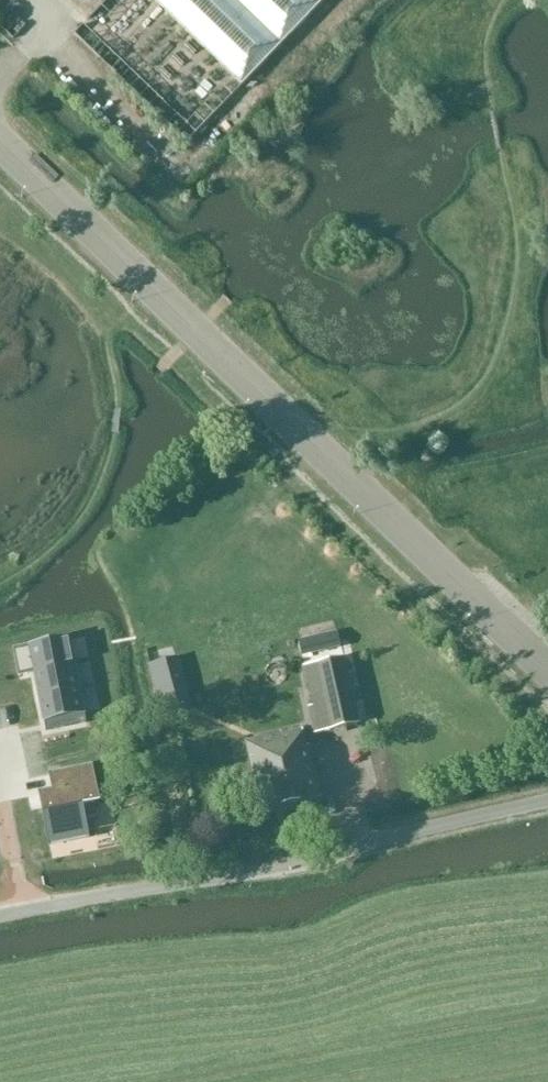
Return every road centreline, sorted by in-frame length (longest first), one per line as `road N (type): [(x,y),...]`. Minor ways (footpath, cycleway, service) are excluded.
road 1 (unclassified): [(547,671),(0,145)]
road 2 (unclassified): [(22,912),(267,871),(547,801)]

